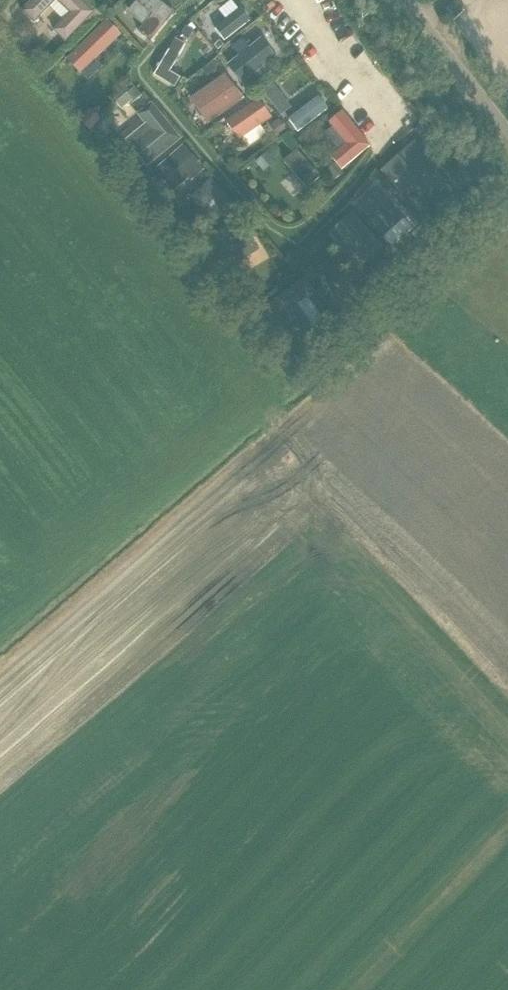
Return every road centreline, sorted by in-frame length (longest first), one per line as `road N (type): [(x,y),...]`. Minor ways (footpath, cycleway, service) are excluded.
road 1 (unclassified): [(507,120),(406,0)]

